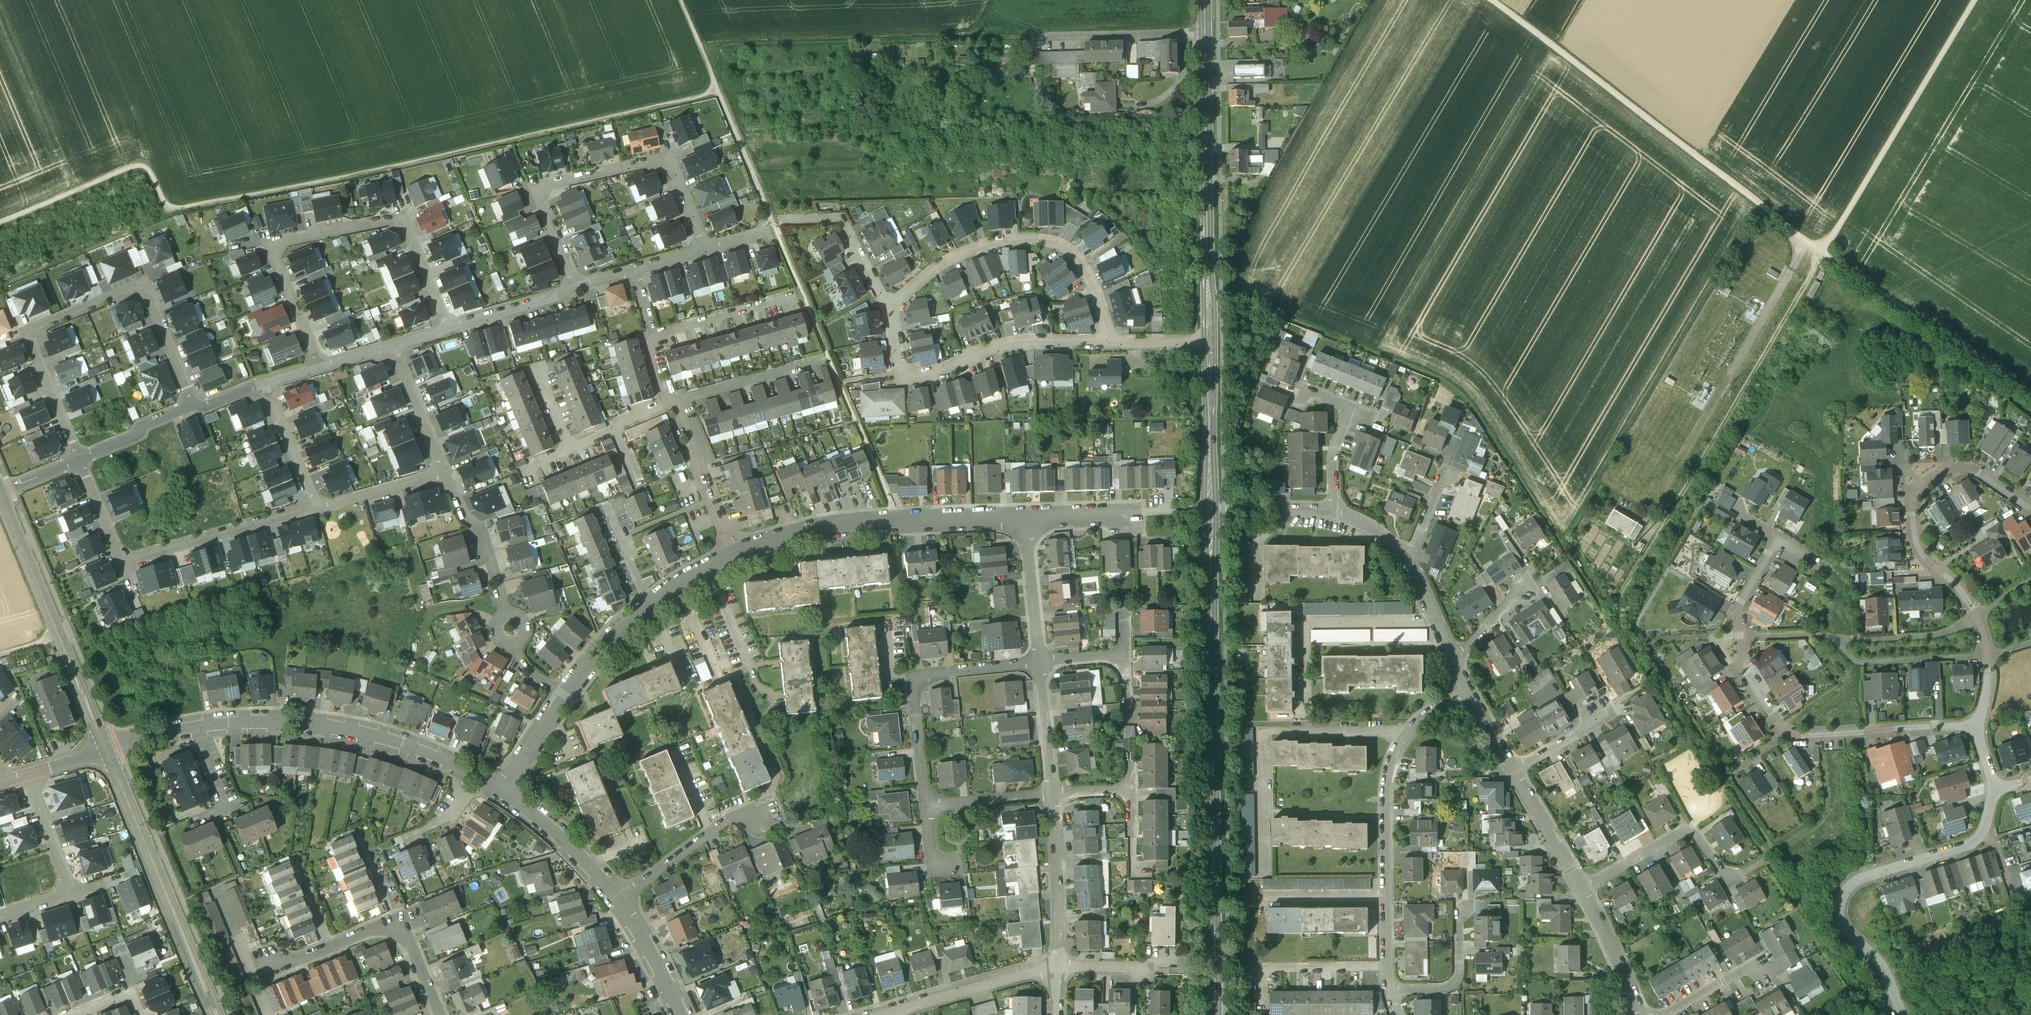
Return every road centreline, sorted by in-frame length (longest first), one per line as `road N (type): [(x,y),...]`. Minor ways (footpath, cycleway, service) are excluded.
road 1 (tertiary): [(1215,1014),(1207,341)]
road 2 (track): [(894,520),(681,0)]
road 3 (track): [(1823,252),(1611,617)]
road 4 (track): [(1490,0),(1823,252)]
road 5 (residential): [(1978,727),(1987,657),(1964,597),(1918,548),(1914,493),(1935,475),(1966,468),(2030,511)]
road 6 (residential): [(78,460),(32,339),(36,330),(127,291),(141,292),(191,404)]
road 7 (residential): [(317,366),(276,261),(285,243),(397,225),(447,327)]
road 8 (residential): [(1903,1014),(1886,970),(1843,927),(1843,895),(1858,880),(1975,842),(1995,791)]
road 9 (residential): [(1466,691),(1404,736),(1388,772),(1390,990)]
road 10 (track): [(700,45),(1026,39)]
road 11 (residential): [(572,288),(544,200),(552,183),(666,162),(705,251)]
road 12 (residential): [(316,505),(121,560),(78,460)]
road 13 (tertiary): [(1207,341),(1205,30)]
road 14 (residential): [(1112,343),(1095,284),(1073,253),(1052,242),(967,252),(888,310)]
road 15 (residential): [(1978,727),(1791,737),(1741,669),(1740,636)]
road 16 (track): [(1823,252),(1976,0)]
road 17 (residential): [(1025,517),(845,523),(735,555)]
road 18 (residential): [(106,750),(218,1014)]
road 19 (residential): [(198,725),(325,725),(414,748),(473,776)]
road 20 (residential): [(1112,343),(1022,343),(904,377),(888,310)]
road 21 (residential): [(0,497),(106,750)]
road 22 (residential): [(1038,663),(910,678),(924,808)]
road 23 (residential): [(439,1014),(399,922),(252,978)]
road 24 (residential): [(801,294),(652,338),(647,343),(664,405)]
road 25 (residential): [(1582,889),(1685,832),(1728,880),(1763,859)]
road 26 (track): [(0,222),(148,160),(169,208),(177,208)]
road 27 (residential): [(620,900),(716,829),(777,802)]
road 28 (residential): [(1205,30),(1026,39)]
road 29 (residential): [(1060,965),(890,1010)]
road 30 (residential): [(888,310),(844,220),(771,222)]
road 31 (residential): [(1060,965),(1053,795)]
road 32 (residential): [(735,555),(672,402)]
road 33 (residential): [(499,791),(559,836),(620,900)]
road 34 (residential): [(1390,990),(1455,984),(1459,907),(1479,902)]
road 35 (residential): [(505,617),(478,527),(464,519),(444,471)]
road 36 (residential): [(672,402),(828,358)]
road 37 (residential): [(1038,663),(1025,517)]
road 38 (residential): [(1641,1014),(1582,889)]
road 39 (residential): [(572,288),(705,251)]
road 40 (residential): [(444,471),(393,345)]
road 41 (residential): [(1582,889),(1514,773)]
road 42 (residential): [(1053,795),(1038,663)]
road 43 (residential): [(444,471),(316,505)]
road 44 (residential): [(316,505),(266,383)]
road 45 (residential): [(447,327),(572,288)]
road 46 (residential): [(924,808),(1053,795)]
road 47 (residential): [(620,900),(680,1014)]
road 48 (residential): [(1435,617),(1307,622)]
road 49 (residential): [(198,725),(224,810),(189,823)]
road 50 (residential): [(78,460),(191,404)]
road 51 (residential): [(72,893),(29,775)]
road 52 (residential): [(1664,1014),(1755,966),(1766,985)]
road 53 (residential): [(649,606),(566,696)]

